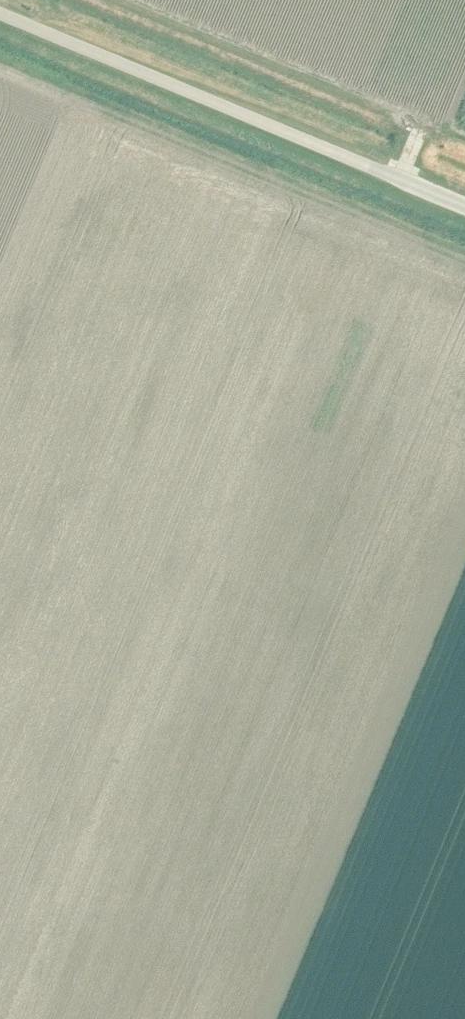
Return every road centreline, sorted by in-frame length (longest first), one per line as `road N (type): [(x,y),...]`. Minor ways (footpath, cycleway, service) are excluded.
road 1 (unclassified): [(0,5),(464,194)]

